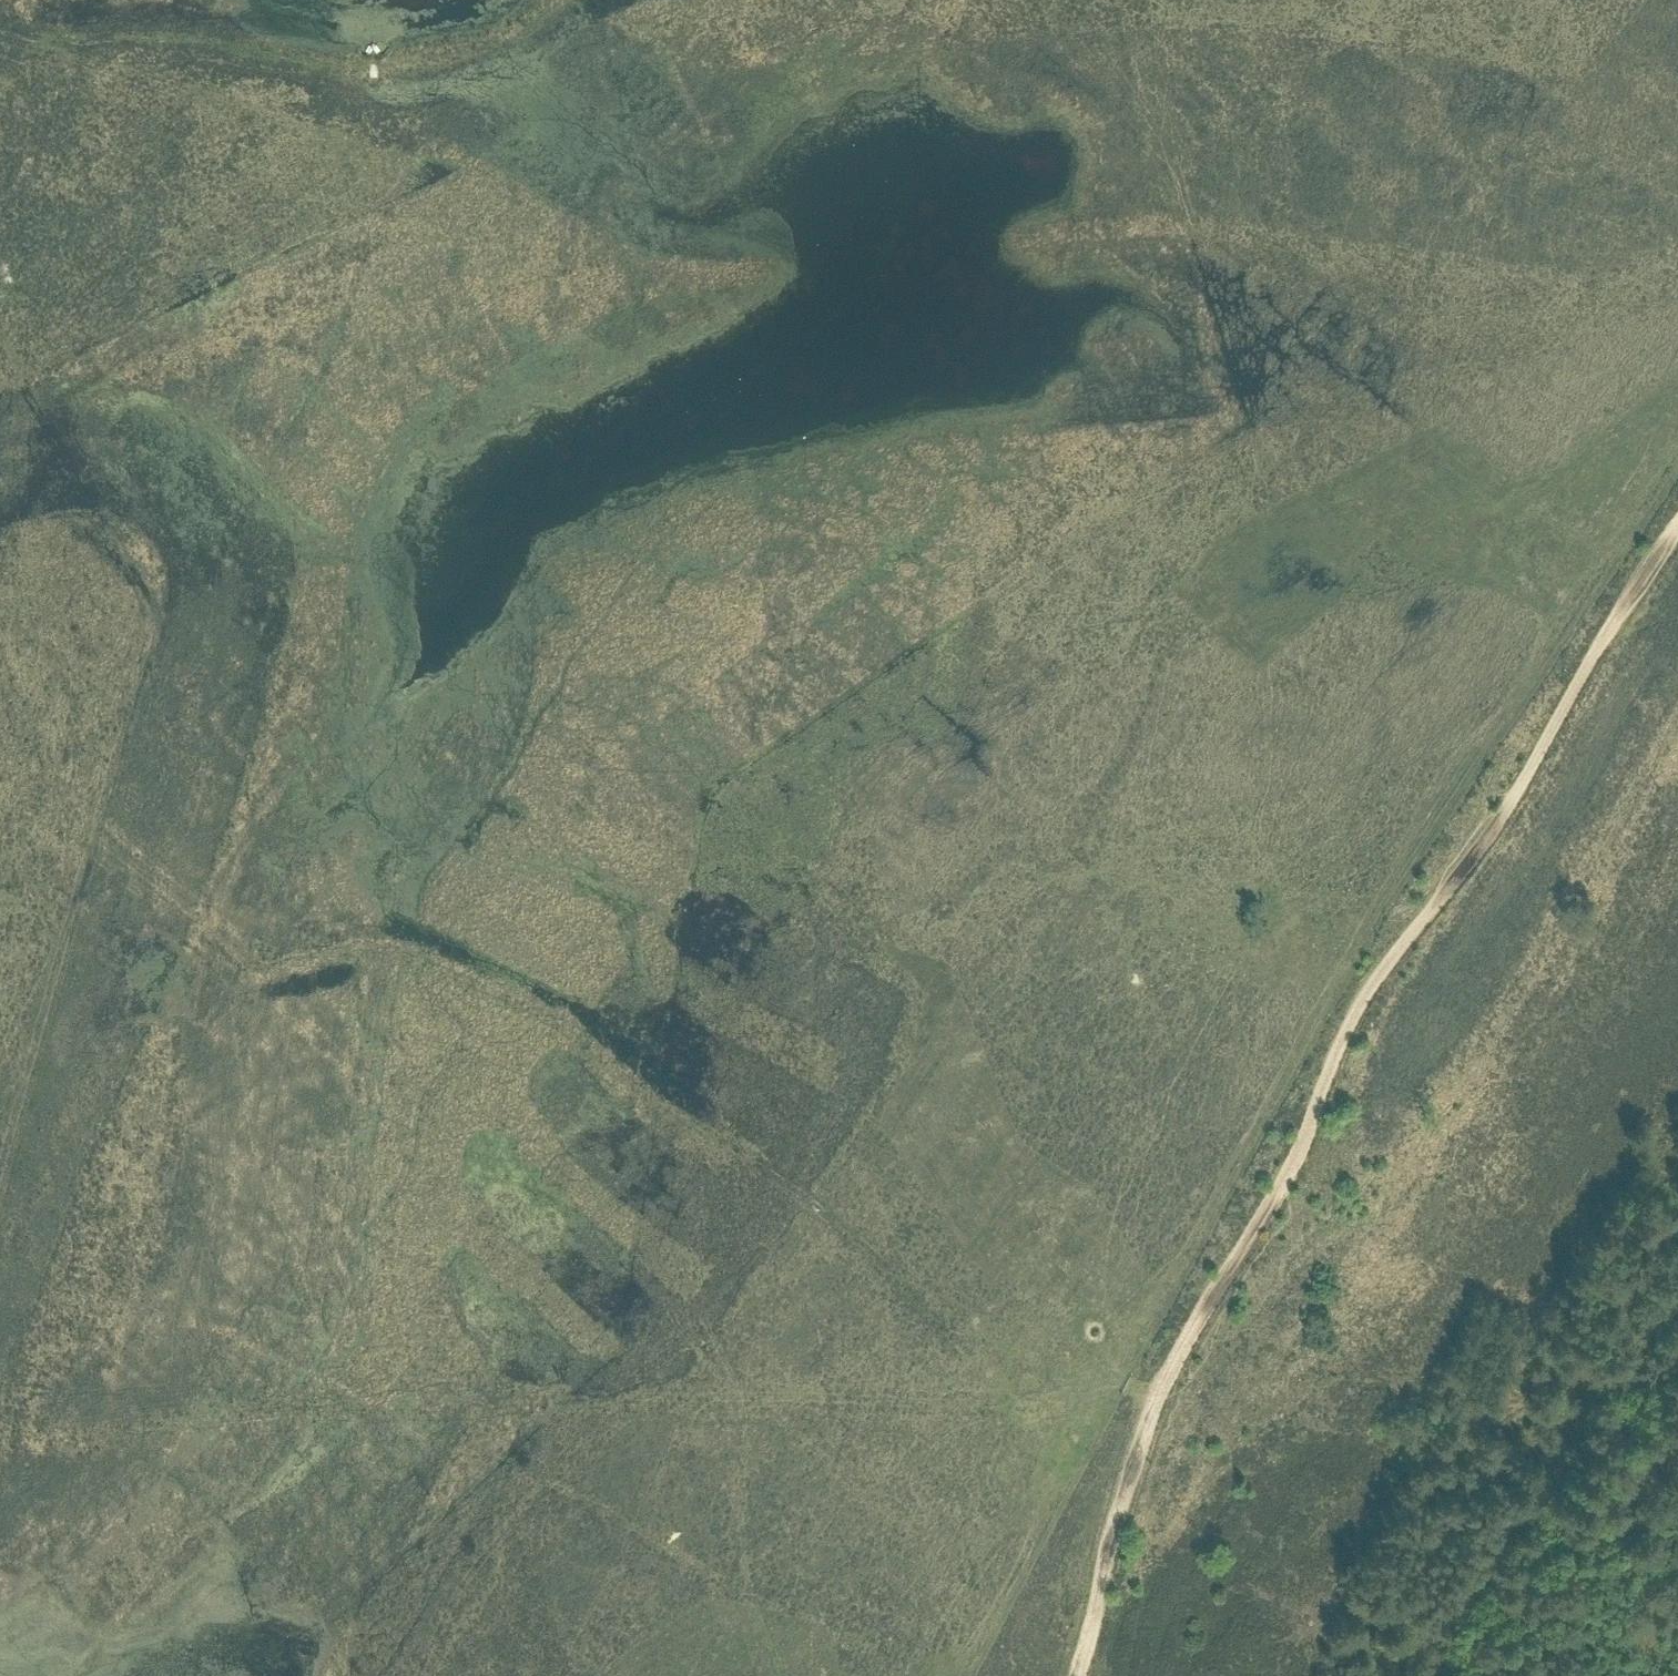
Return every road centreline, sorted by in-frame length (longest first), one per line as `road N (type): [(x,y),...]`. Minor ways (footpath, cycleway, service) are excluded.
road 1 (track): [(1080,1675),(1162,1387),(1280,1190),(1369,996),(1520,789),(1677,523)]

